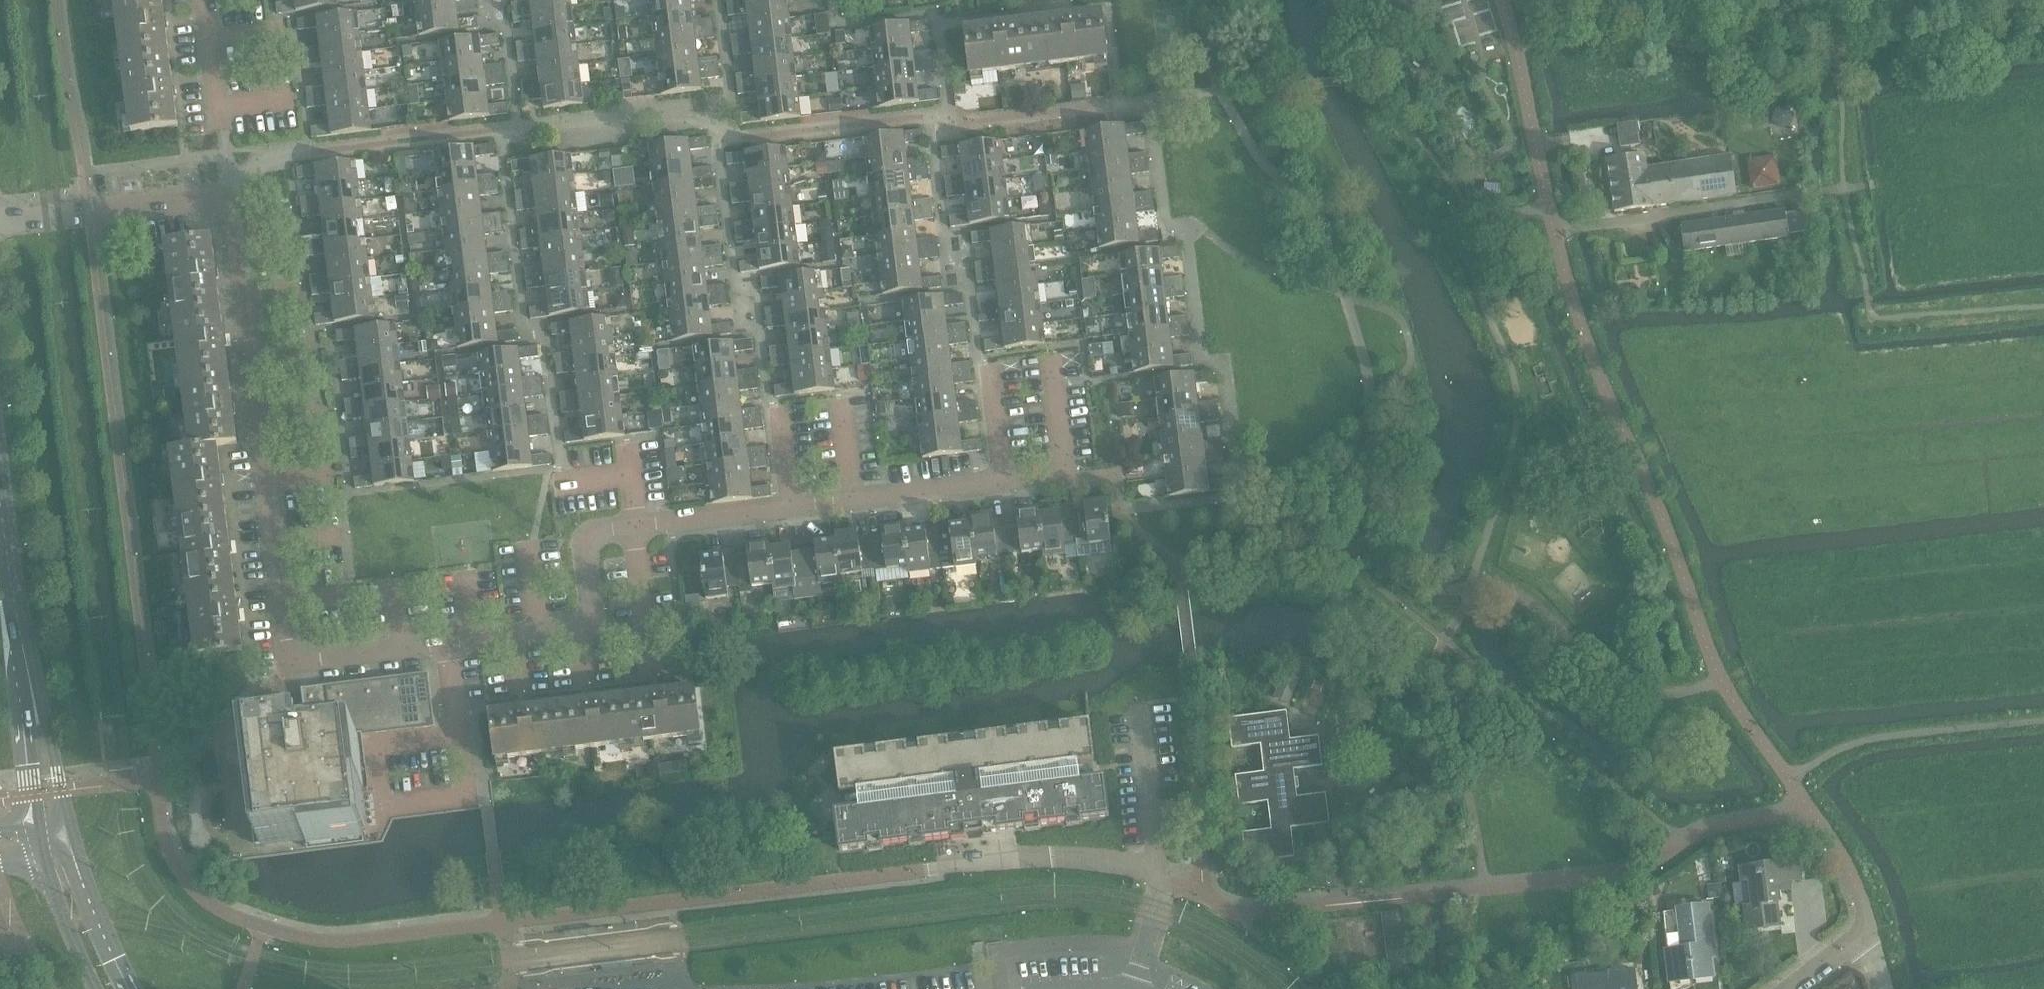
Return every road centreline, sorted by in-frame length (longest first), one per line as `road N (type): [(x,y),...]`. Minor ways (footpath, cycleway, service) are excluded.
road 1 (residential): [(445,644),(292,664),(235,194)]
road 2 (residential): [(792,508),(596,532),(587,548),(592,621),(581,630),(445,644)]
road 3 (residential): [(0,224),(235,194)]
road 4 (residential): [(930,870),(1093,861),(1159,879)]
road 5 (residential): [(457,735),(376,747),(385,806),(466,795)]
road 6 (residential): [(1006,481),(792,508)]
road 7 (tertiary): [(0,484),(30,694)]
road 8 (residential): [(1140,706),(1159,879)]
road 9 (tertiary): [(134,988),(89,904),(69,840)]
road 10 (tertiary): [(69,840),(53,757),(30,694)]
road 11 (tertiary): [(42,859),(95,988)]
road 12 (tertiary): [(30,694),(37,829)]
road 13 (residential): [(220,127),(205,0)]

